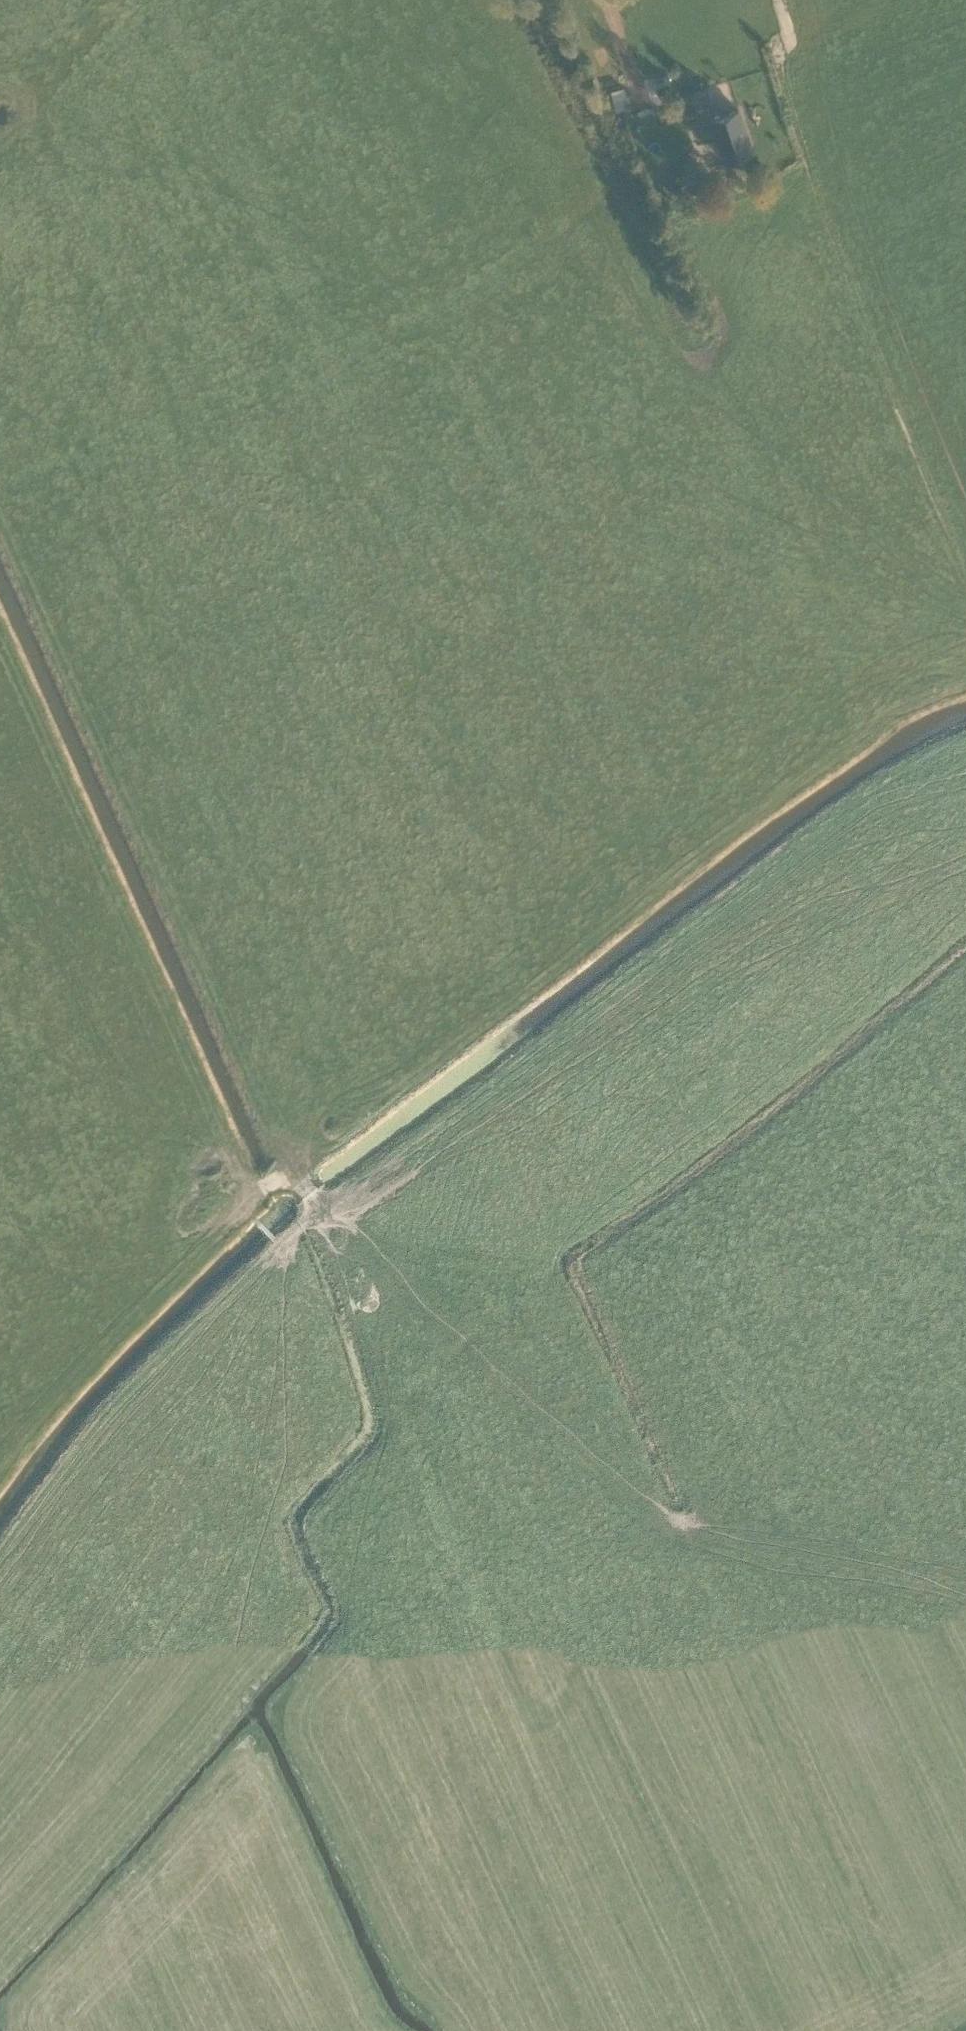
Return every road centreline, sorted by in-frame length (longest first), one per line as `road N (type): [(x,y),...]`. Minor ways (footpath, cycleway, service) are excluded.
road 1 (track): [(807,153),(866,325),(965,556)]

